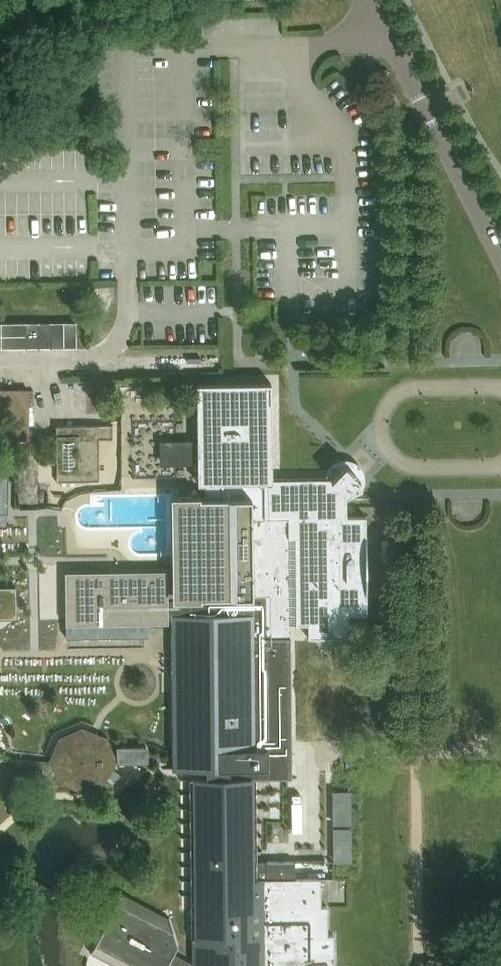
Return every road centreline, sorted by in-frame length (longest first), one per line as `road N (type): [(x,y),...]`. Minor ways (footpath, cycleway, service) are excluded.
road 1 (tertiary): [(500,247),(373,0)]

